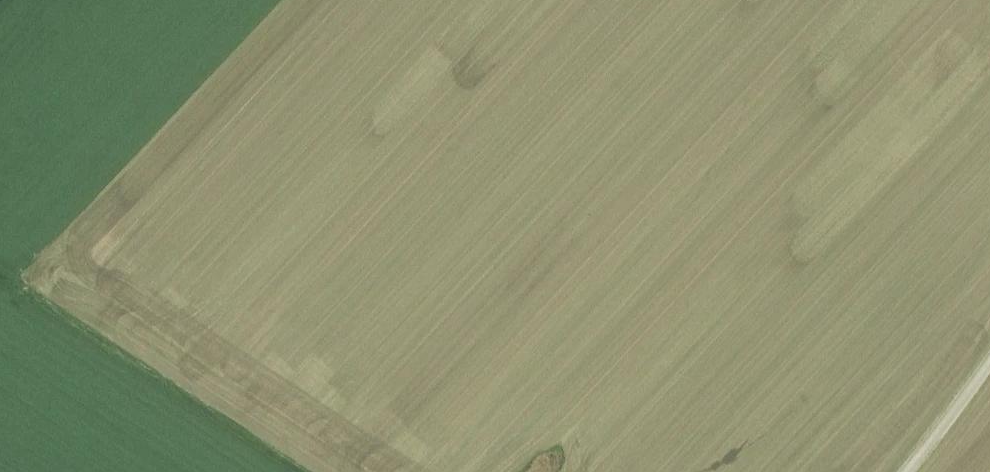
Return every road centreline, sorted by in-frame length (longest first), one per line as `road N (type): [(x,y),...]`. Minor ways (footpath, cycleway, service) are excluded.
road 1 (track): [(292,471),(0,280)]
road 2 (track): [(989,359),(902,471)]

